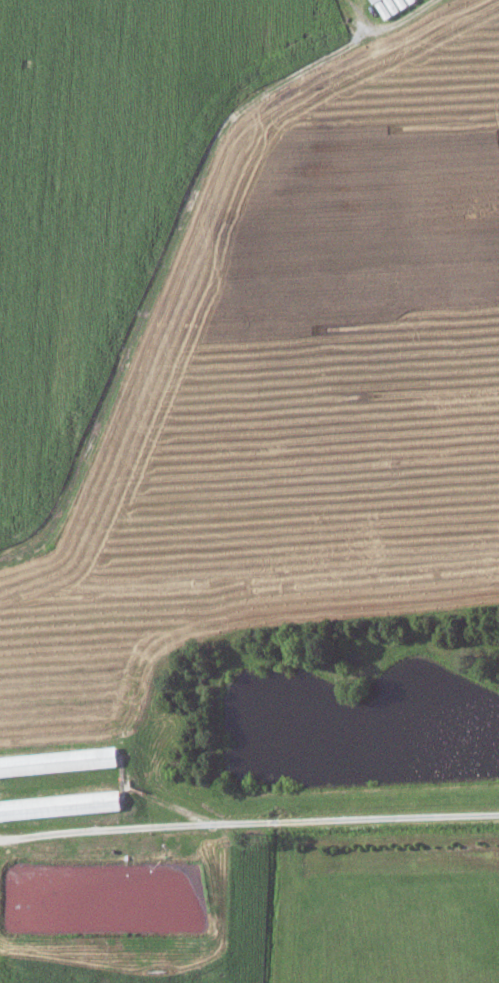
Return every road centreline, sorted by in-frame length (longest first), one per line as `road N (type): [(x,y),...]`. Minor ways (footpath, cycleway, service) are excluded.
road 1 (residential): [(498,810),(0,831)]

